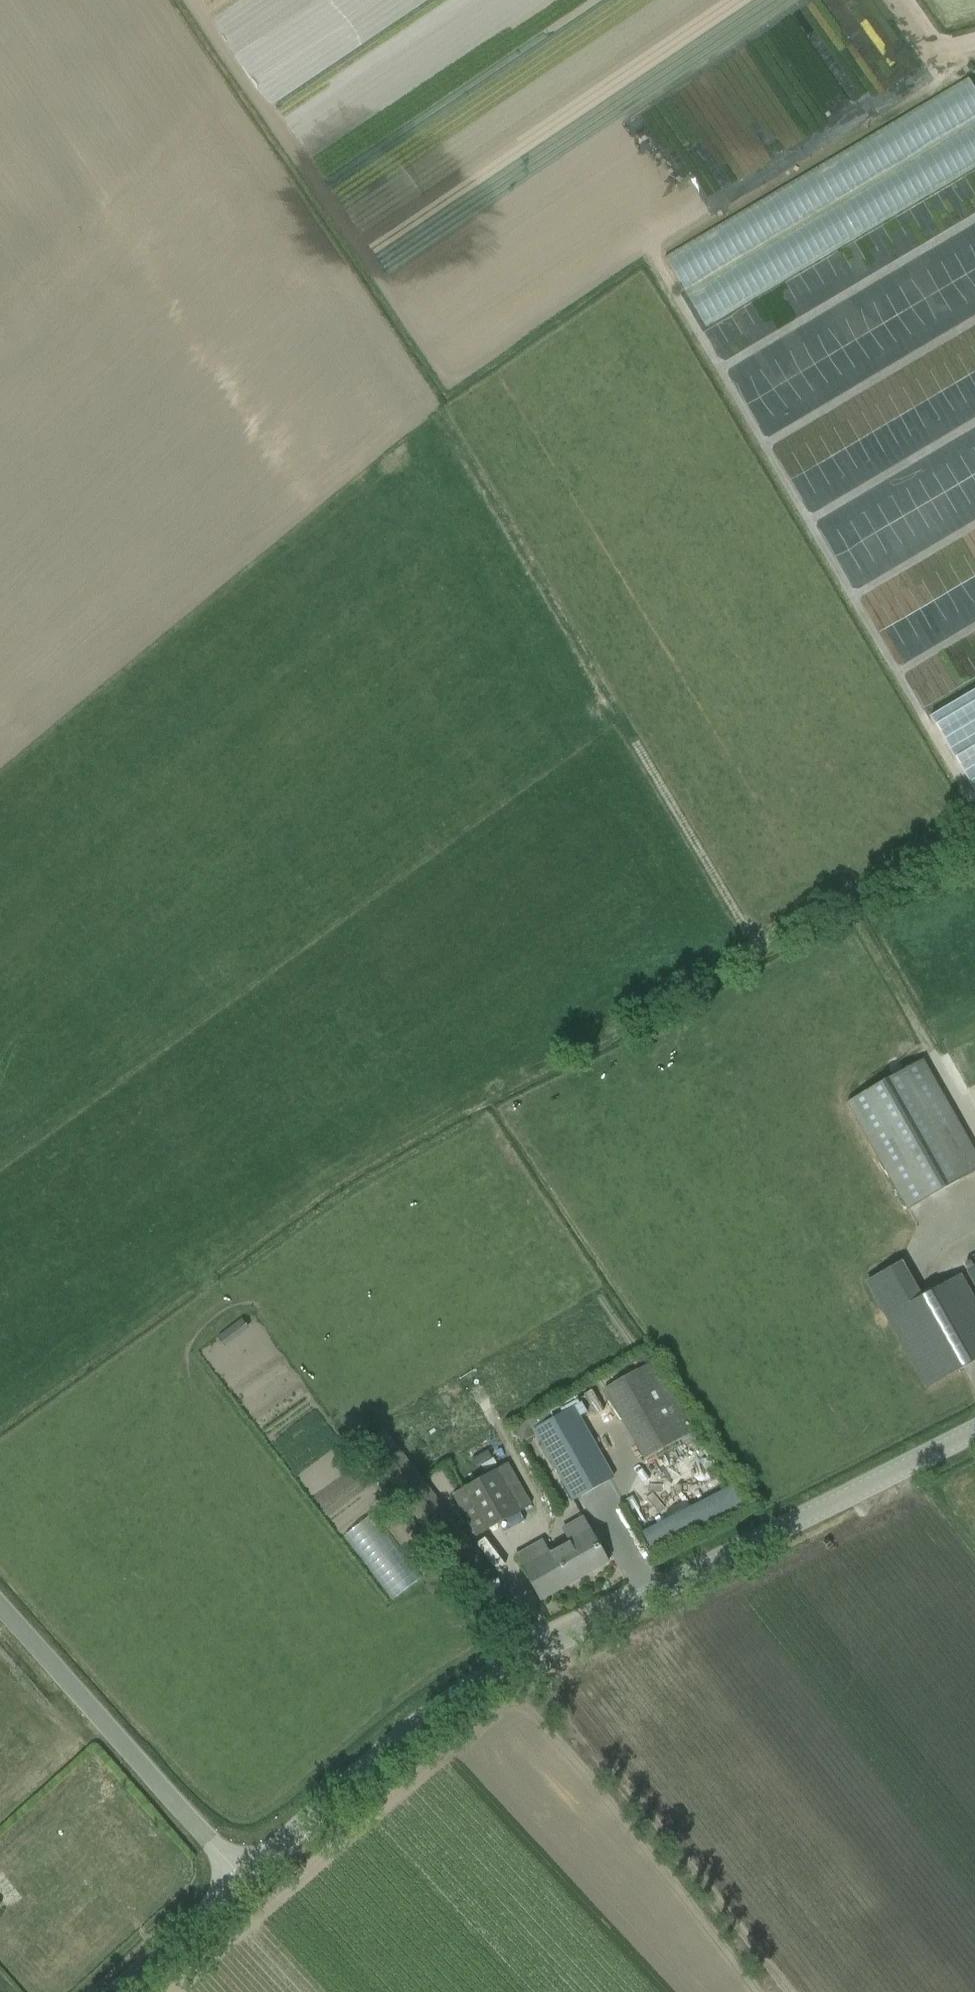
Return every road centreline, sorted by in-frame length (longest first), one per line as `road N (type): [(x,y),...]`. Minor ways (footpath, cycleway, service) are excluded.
road 1 (tertiary): [(242,1884),(426,1723),(974,1431)]
road 2 (unclassified): [(242,1884),(0,1612)]
road 3 (tertiary): [(126,1991),(242,1884)]

